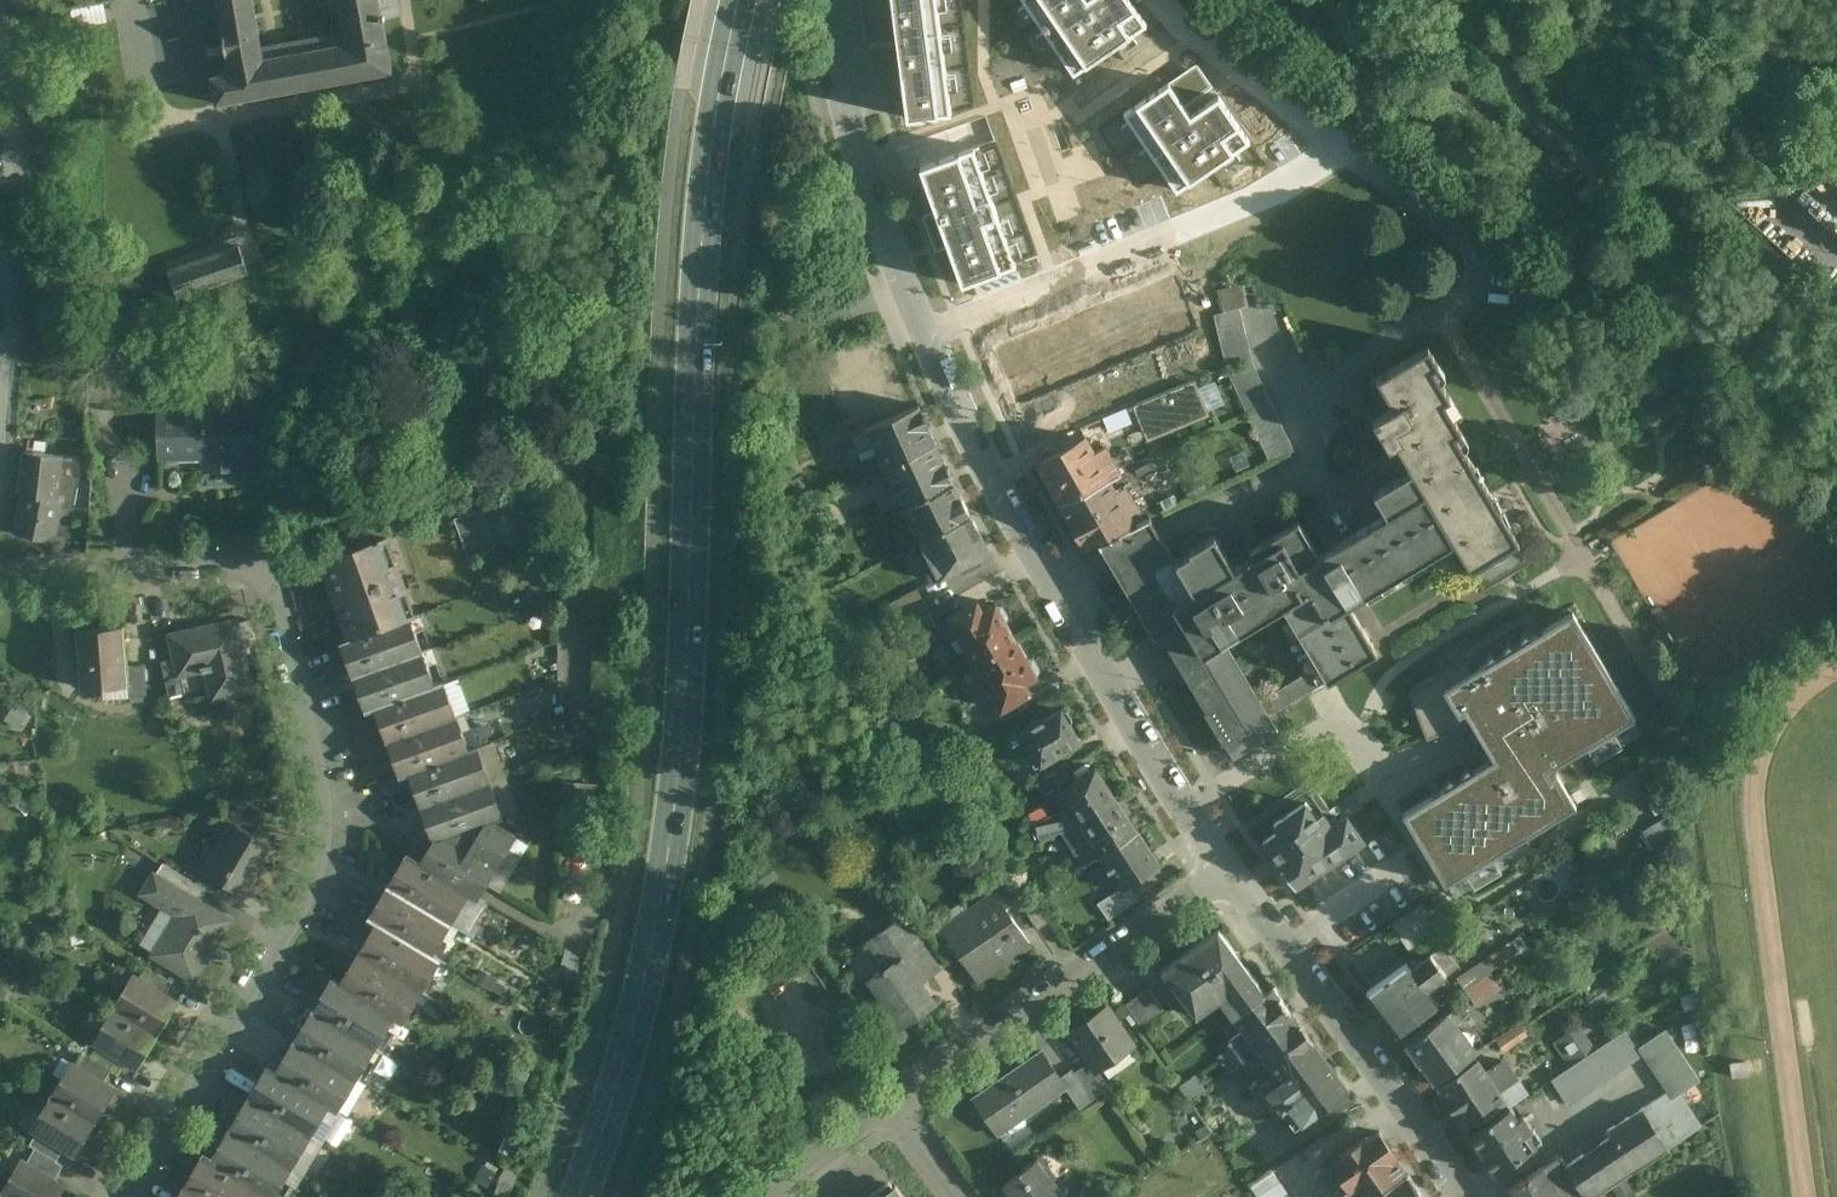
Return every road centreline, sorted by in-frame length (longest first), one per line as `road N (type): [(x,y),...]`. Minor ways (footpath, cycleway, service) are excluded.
road 1 (primary): [(583,1196),(634,1042),(676,857),(689,718),(704,265),(746,0)]
road 2 (residential): [(138,1196),(320,897),(339,828),(338,740),(294,589),(259,552),(200,538),(30,564),(0,553)]
road 3 (residential): [(1234,870),(1115,699),(951,382),(853,109),(834,0)]
road 4 (residential): [(1234,870),(896,1101)]
road 5 (residential): [(1467,1196),(1234,870)]
road 6 (residential): [(1,356),(10,188),(0,74)]
road 7 (residential): [(896,1101),(755,1196)]
road 8 (residential): [(970,1196),(896,1101)]

